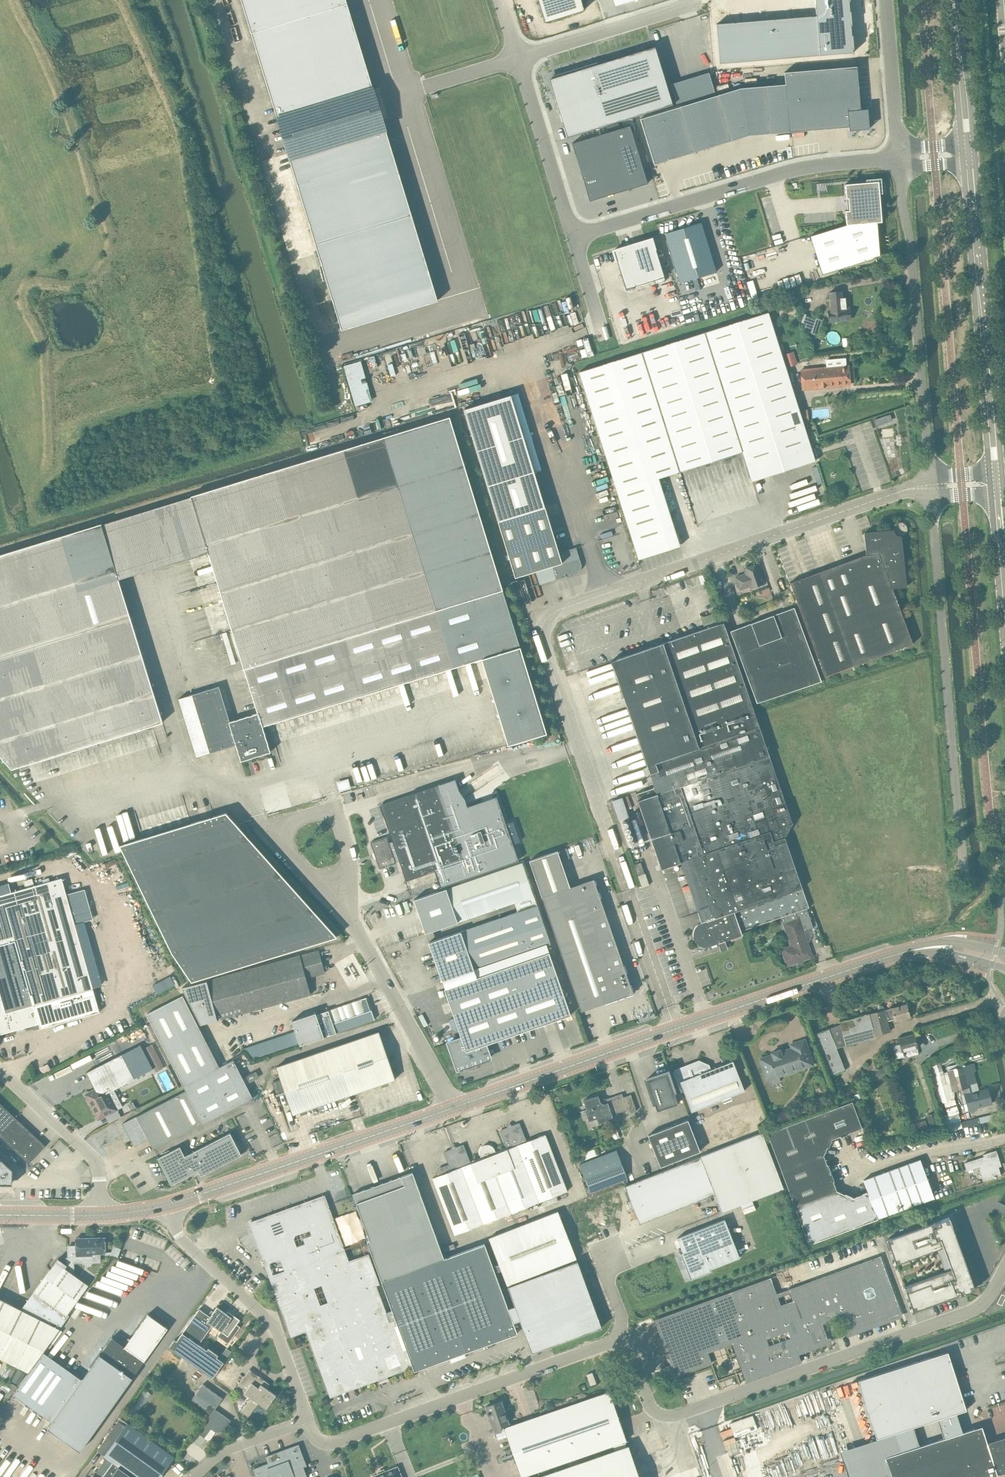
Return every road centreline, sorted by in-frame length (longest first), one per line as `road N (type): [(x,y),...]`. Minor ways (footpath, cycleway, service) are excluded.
road 1 (unclassified): [(930,486),(559,609),(542,635),(628,890)]
road 2 (secondary): [(452,1107),(919,948),(1004,961)]
road 3 (unclassified): [(622,1338),(650,1408),(679,1416),(975,1309),(1004,1267)]
road 4 (unclassified): [(965,876),(930,486)]
road 5 (unclassified): [(308,1420),(316,1437),(334,1442),(622,1338)]
road 6 (unclassified): [(901,158),(806,166),(573,236)]
road 7 (unclassified): [(930,486),(901,158)]
road 8 (tertiary): [(995,469),(969,165)]
road 9 (secondary): [(169,1206),(452,1107)]
road 10 (residential): [(308,1420),(275,1327),(184,1243),(169,1206)]
road 11 (residential): [(452,1107),(339,898)]
road 12 (residential): [(339,898),(350,858),(337,807),(275,830),(319,876)]
road 13 (unclassified): [(519,58),(573,236)]
road 14 (residential): [(0,1071),(96,1160),(99,1214)]
road 15 (unclassified): [(519,58),(694,0)]
road 16 (unclassified): [(901,158),(888,0)]
road 17 (tertiary): [(968,141),(955,0)]
road 18 (unclassified): [(192,1476),(231,1447),(308,1420)]

